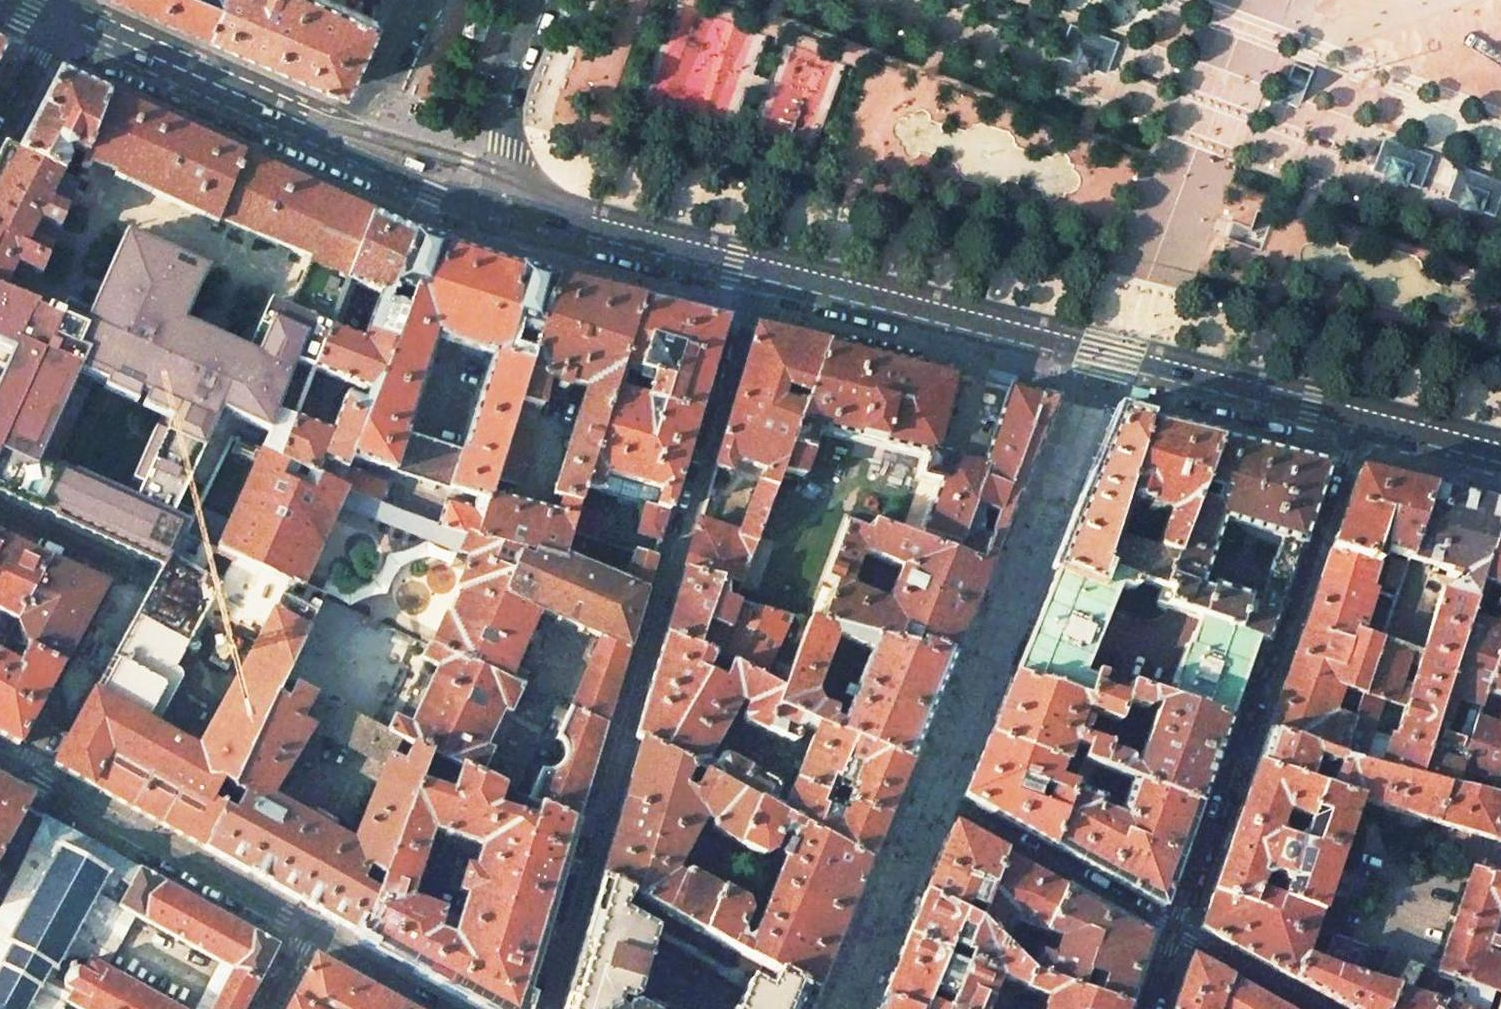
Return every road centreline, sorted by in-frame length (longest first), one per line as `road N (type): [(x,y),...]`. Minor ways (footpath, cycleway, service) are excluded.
road 1 (residential): [(765,261),(542,1008)]
road 2 (secondary): [(765,261),(1360,409)]
road 3 (residential): [(1172,932),(1360,409)]
road 4 (secondary): [(321,138),(765,261)]
road 5 (residential): [(0,517),(128,577),(26,772)]
road 6 (residential): [(306,930),(26,772)]
road 7 (secondary): [(63,17),(321,138)]
road 8 (residential): [(1172,932),(937,798)]
road 9 (residential): [(455,1008),(306,930)]
road 10 (residential): [(321,138),(355,103),(405,0)]
road 11 (residential): [(1172,932),(1311,1008)]
road 12 (secondary): [(1360,409),(1500,445)]
road 13 (residential): [(0,127),(63,17)]

